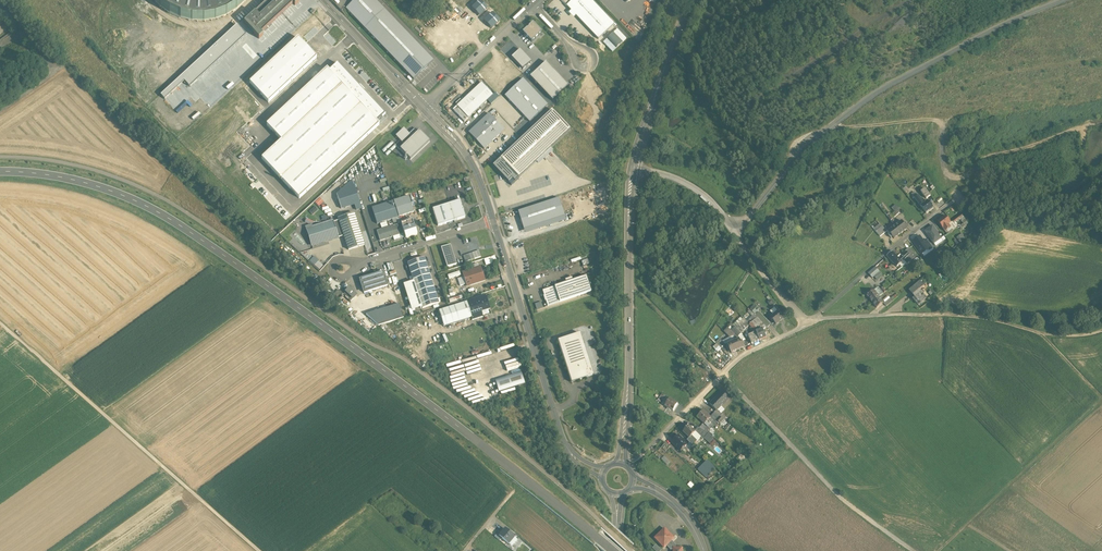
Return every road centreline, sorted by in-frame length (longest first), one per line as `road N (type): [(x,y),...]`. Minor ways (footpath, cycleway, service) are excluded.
road 1 (track): [(629,550),(409,362),(170,201),(83,165),(0,157)]
road 2 (secondary): [(0,171),(90,184),(155,211),(339,337),(612,550)]
road 3 (unclassified): [(733,230),(811,140),(875,95),(1075,0)]
road 4 (track): [(0,323),(262,550)]
road 5 (secondary): [(632,168),(622,462)]
road 6 (tertiary): [(603,472),(576,458),(559,429),(492,219)]
road 7 (unclassified): [(629,467),(736,360),(807,325)]
road 8 (track): [(1101,401),(939,550)]
road 9 (unclassified): [(818,321),(959,198),(954,191)]
road 10 (secondary): [(690,0),(632,168)]
road 11 (track): [(1101,336),(1058,338),(929,315)]
road 12 (residential): [(341,270),(492,219)]
road 13 (unclassified): [(424,107),(532,5)]
road 14 (tertiary): [(424,107),(325,0)]
road 15 (track): [(1101,123),(998,156),(967,177)]
road 16 (track): [(967,177),(999,176),(1047,198),(1101,179)]
road 17 (tertiary): [(492,219),(462,148),(424,107)]
road 18 (unclassified): [(733,230),(697,191),(632,168)]
road 19 (unclassified): [(807,325),(733,230)]

